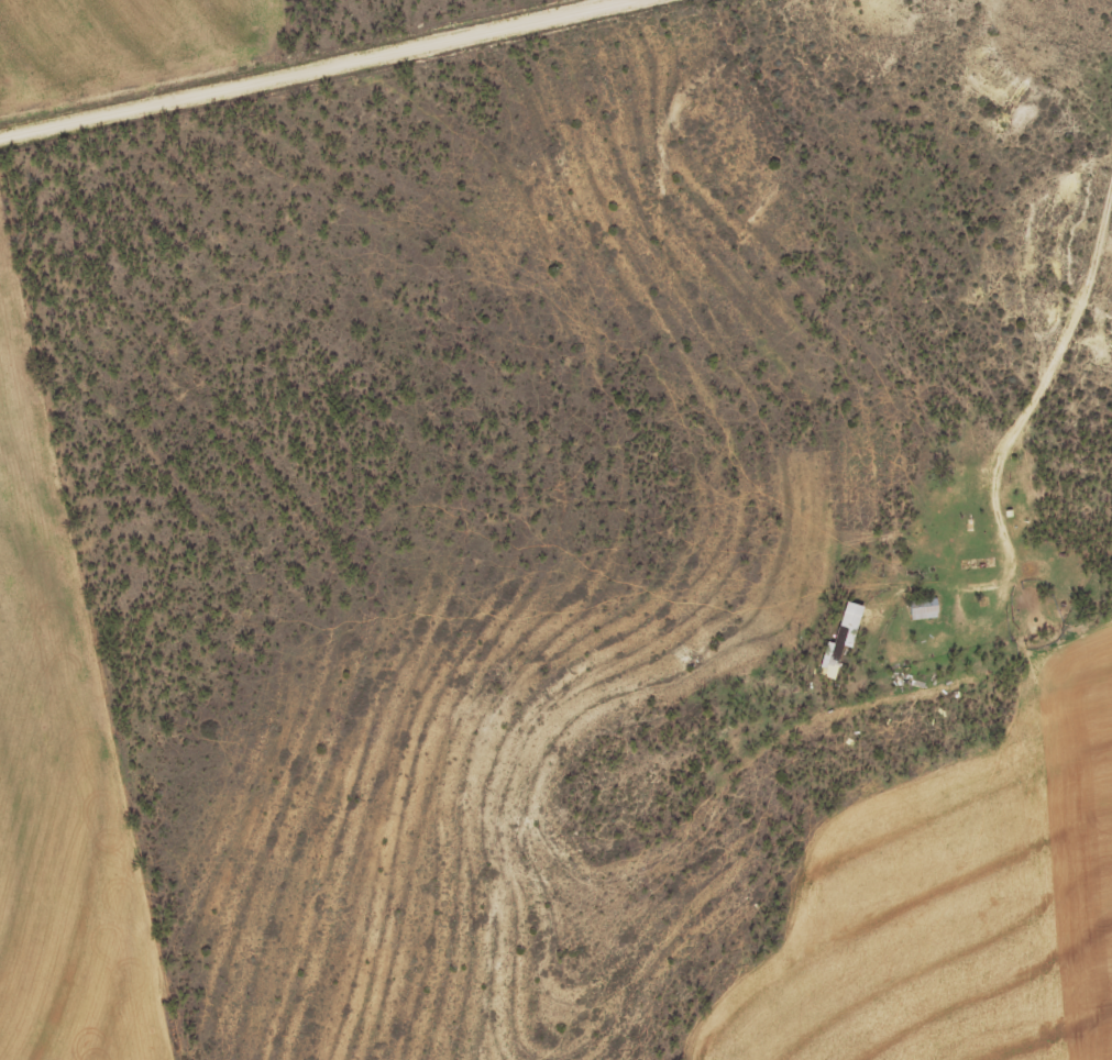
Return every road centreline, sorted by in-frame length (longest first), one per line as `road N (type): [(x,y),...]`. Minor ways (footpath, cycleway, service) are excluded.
road 1 (residential): [(0,141),(645,0)]
road 2 (residential): [(1111,146),(1076,289),(1001,394),(977,523)]

